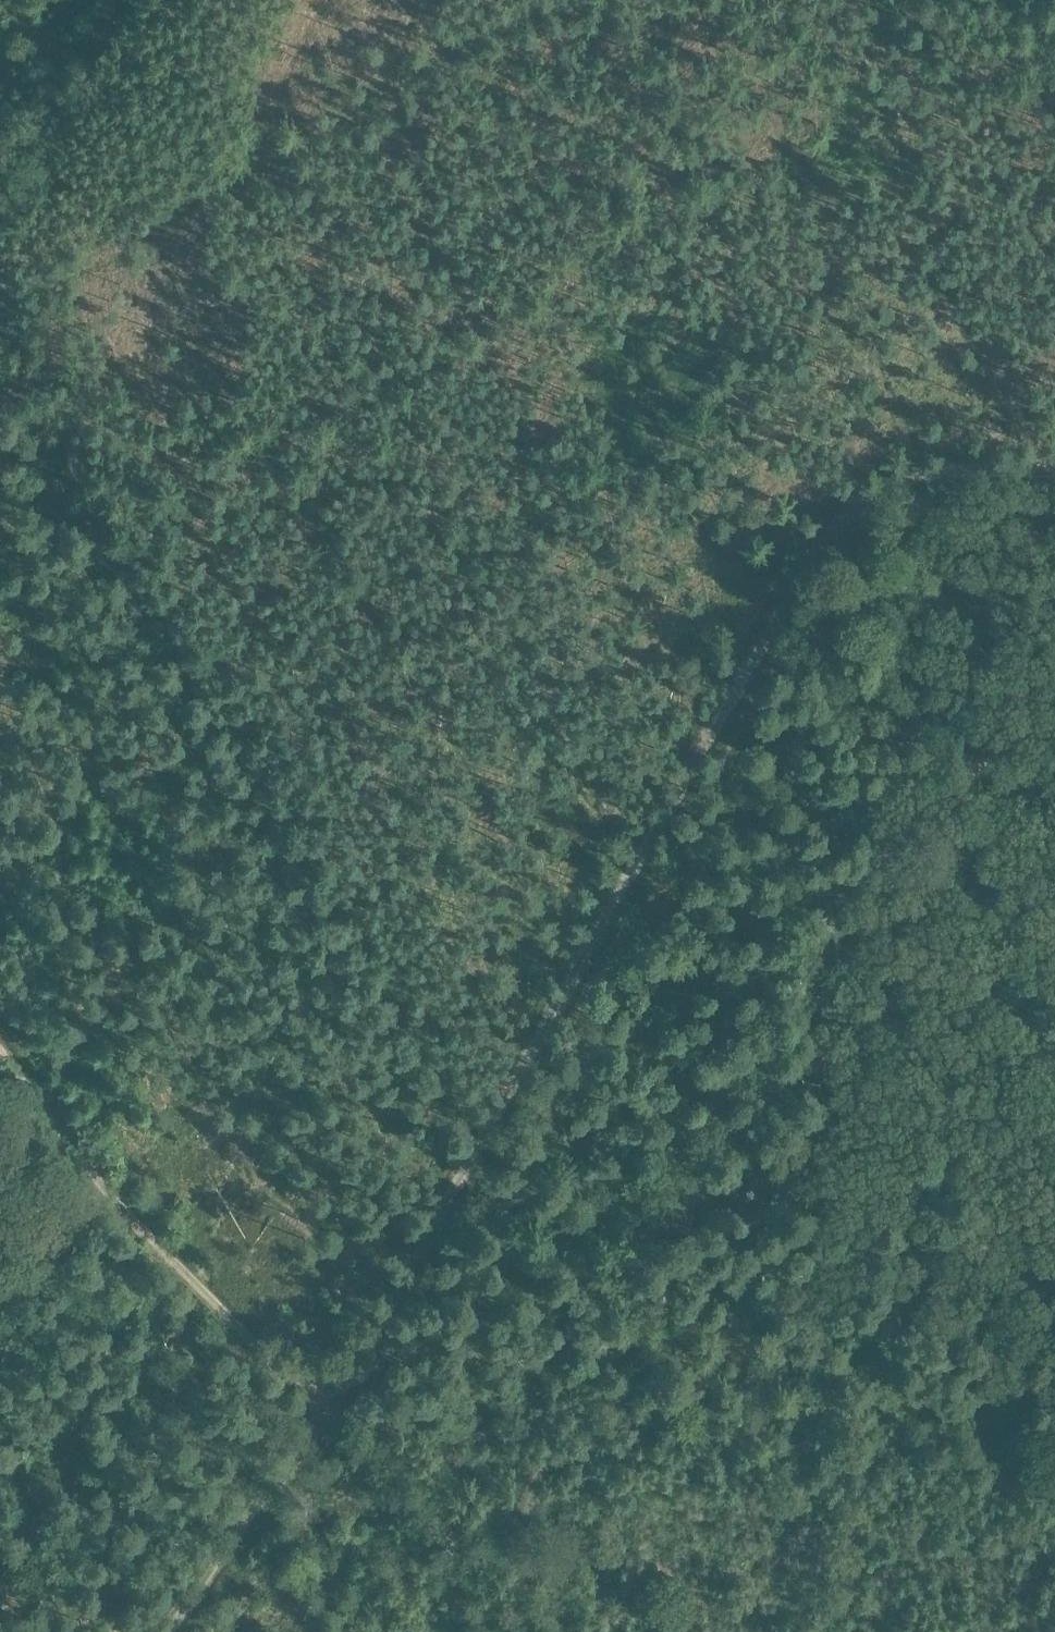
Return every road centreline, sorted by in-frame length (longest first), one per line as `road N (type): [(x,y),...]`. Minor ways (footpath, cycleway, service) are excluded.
road 1 (track): [(339,1395),(817,553),(856,507),(908,477),(1054,468)]
road 2 (track): [(0,304),(549,0)]
road 3 (track): [(0,1041),(134,1226),(264,1349),(339,1395)]
road 4 (track): [(339,1395),(170,1631)]

